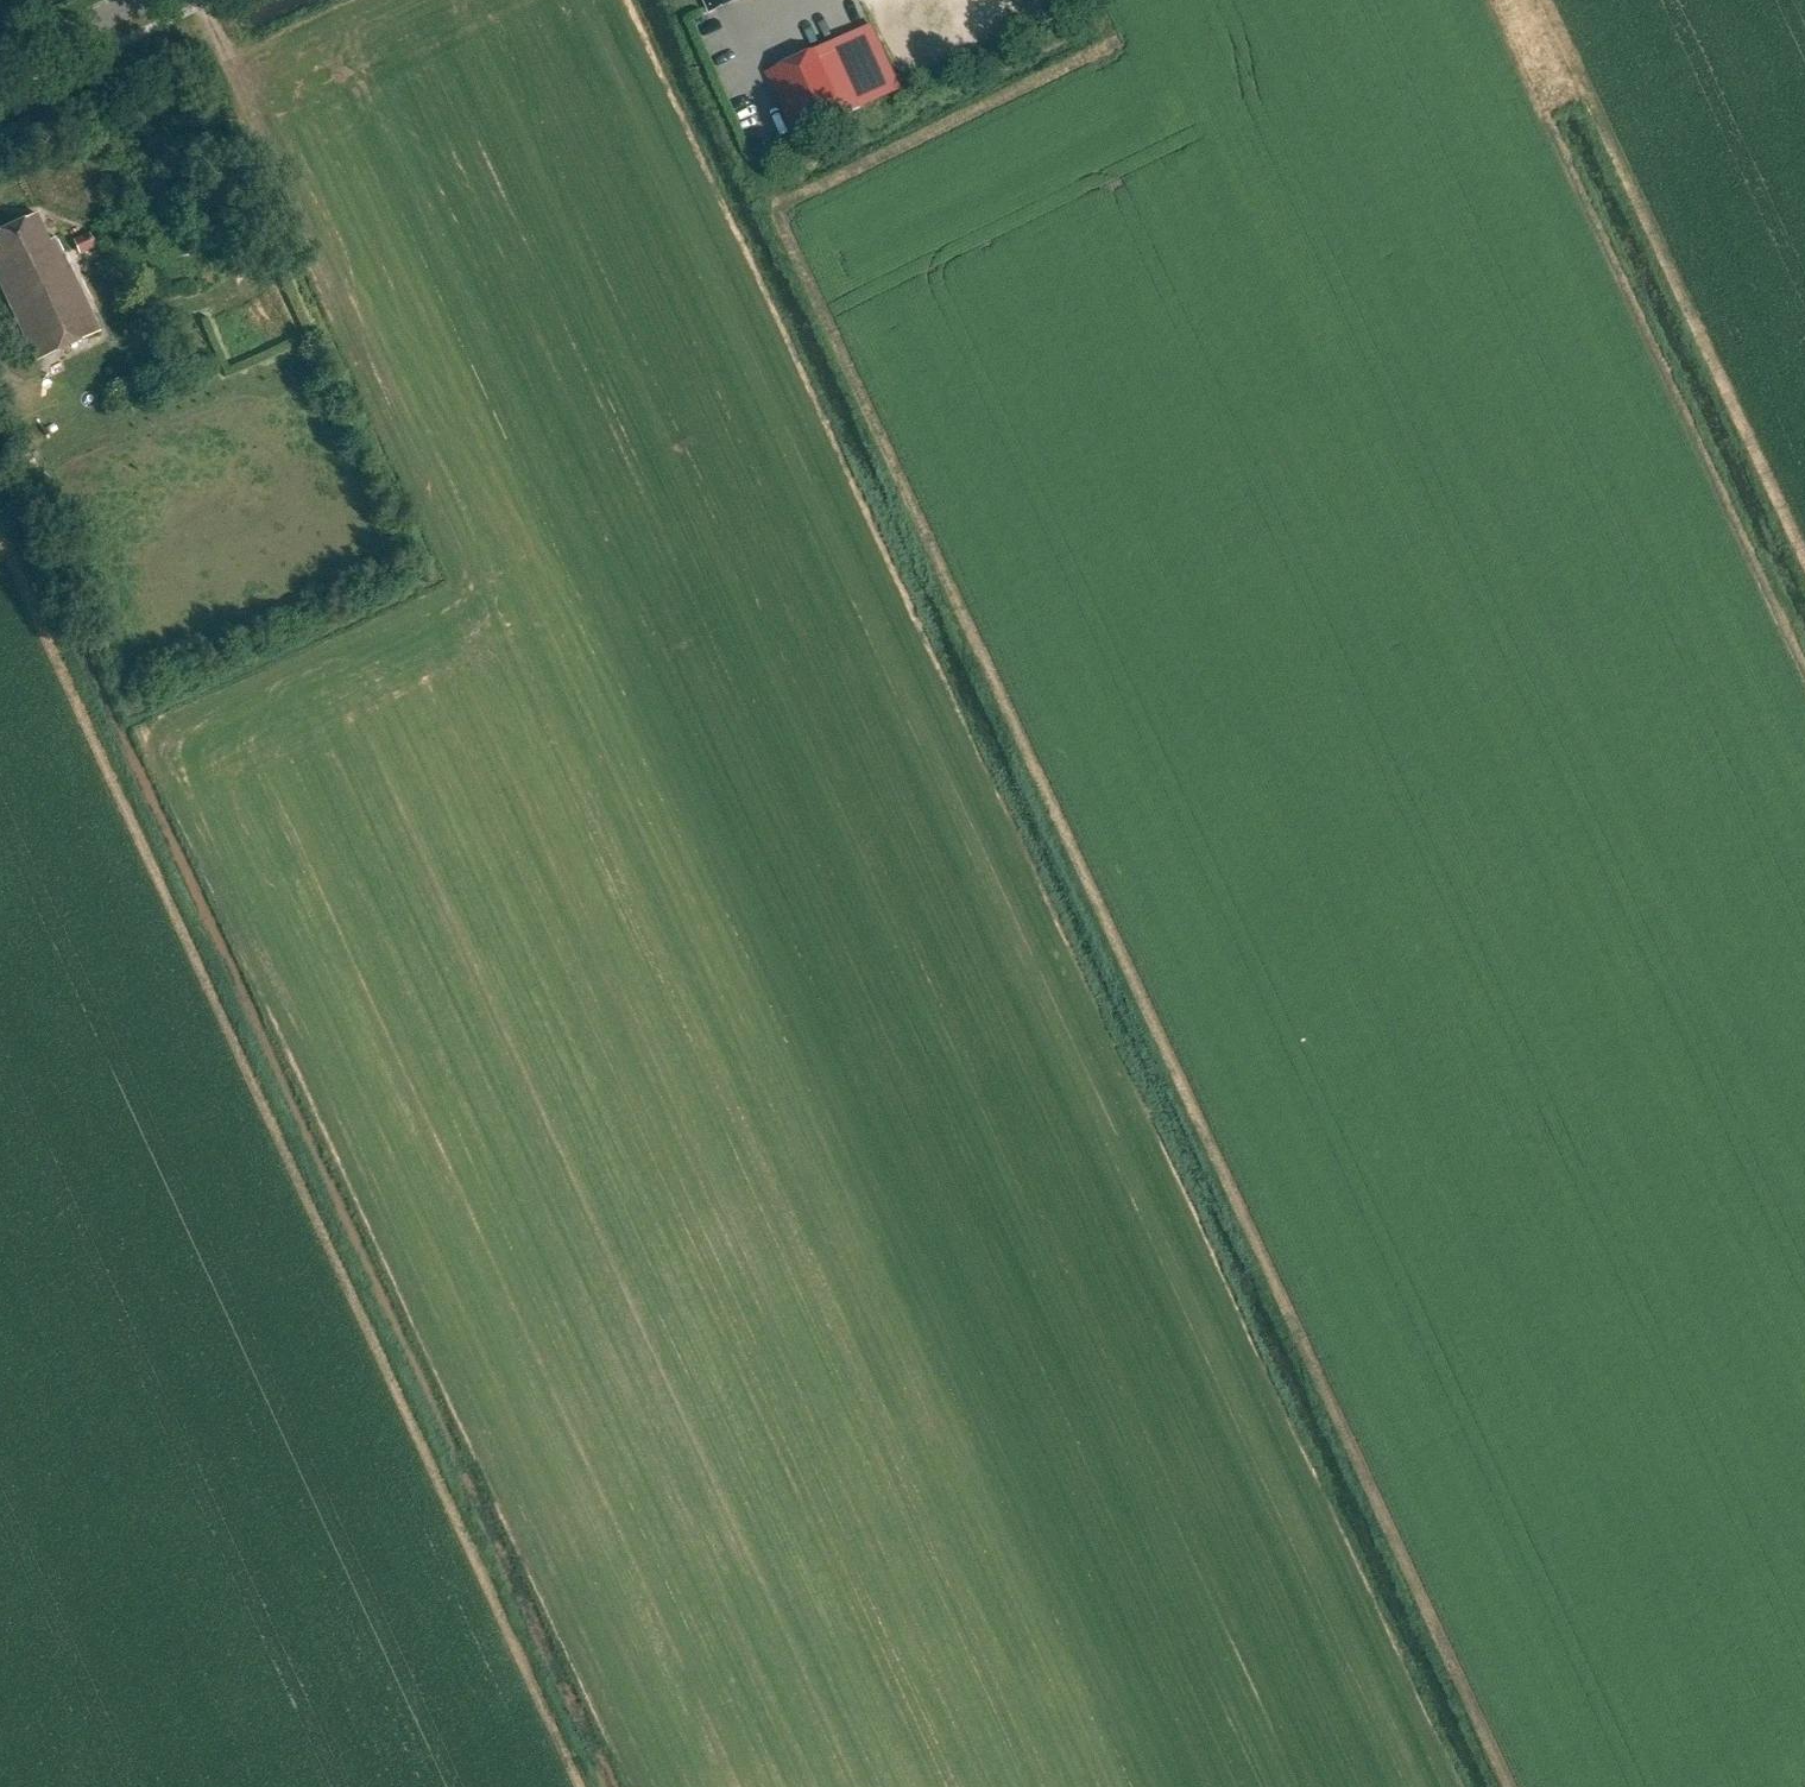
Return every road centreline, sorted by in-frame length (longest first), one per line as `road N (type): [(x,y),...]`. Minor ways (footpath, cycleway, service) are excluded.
road 1 (tertiary): [(0,63),(134,0)]

